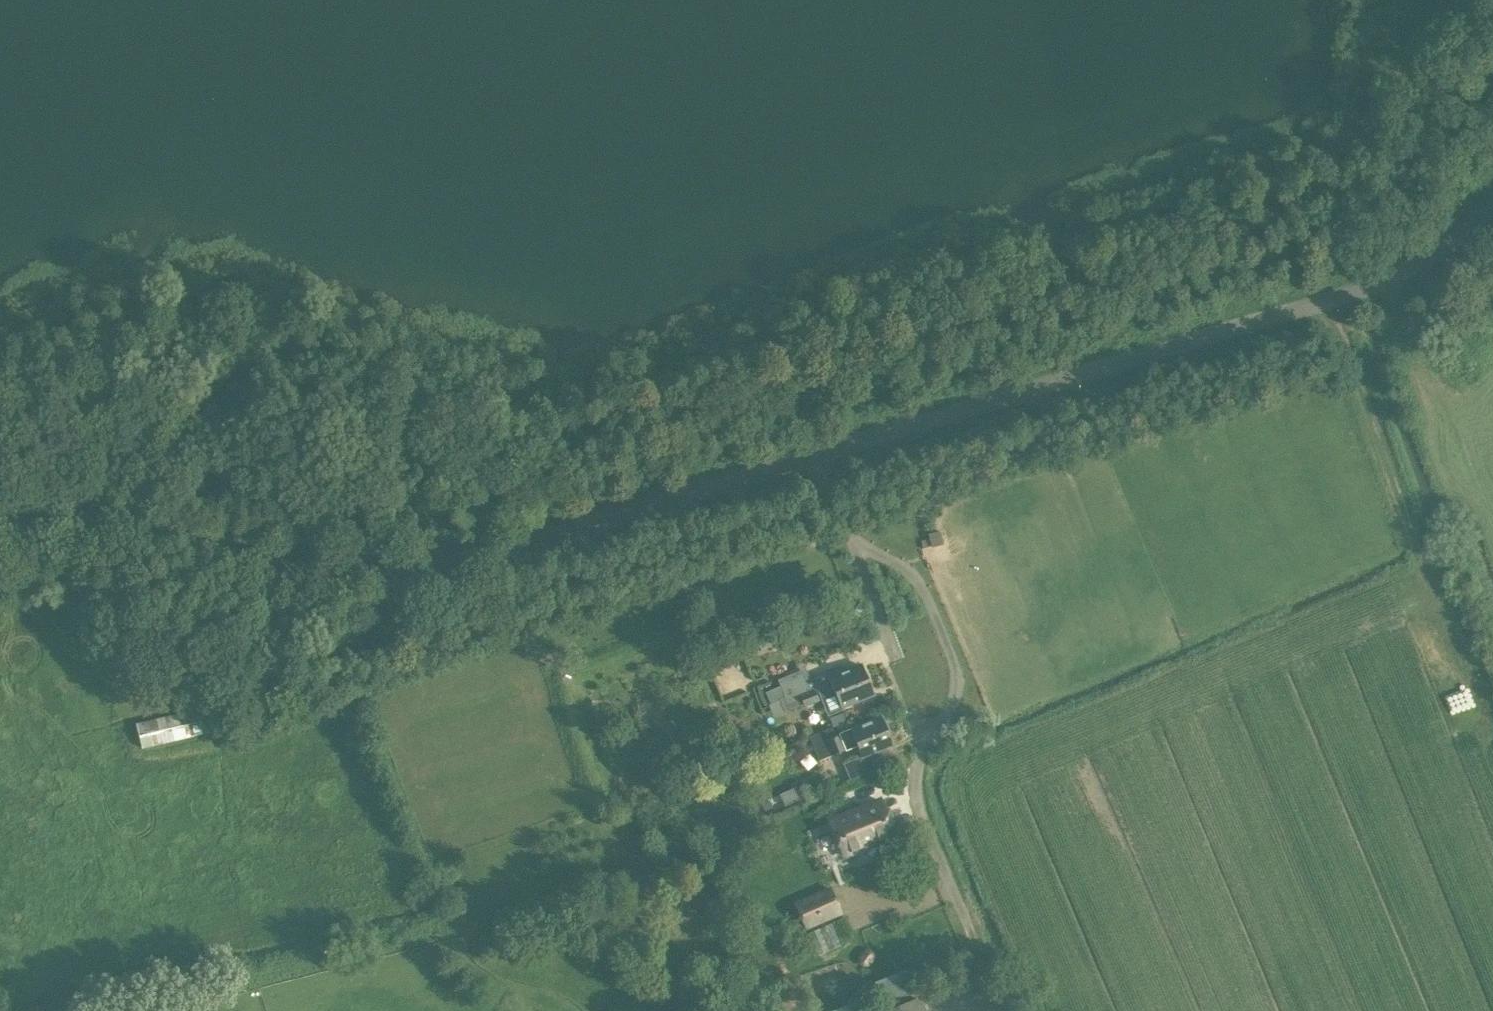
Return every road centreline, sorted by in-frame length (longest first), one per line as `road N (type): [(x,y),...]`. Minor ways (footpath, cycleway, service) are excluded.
road 1 (unclassified): [(0,514),(90,501),(287,563),(351,572),(415,570),(477,559),(820,454)]
road 2 (unclassified): [(820,454),(1351,294),(1439,250),(1492,207)]
road 3 (residential): [(820,454),(857,546),(920,583),(955,666),(953,704),(928,737),(917,792),(980,957)]
road 4 (track): [(1426,572),(1343,334),(1323,303)]
road 5 (track): [(1455,407),(1422,380),(1376,284)]

